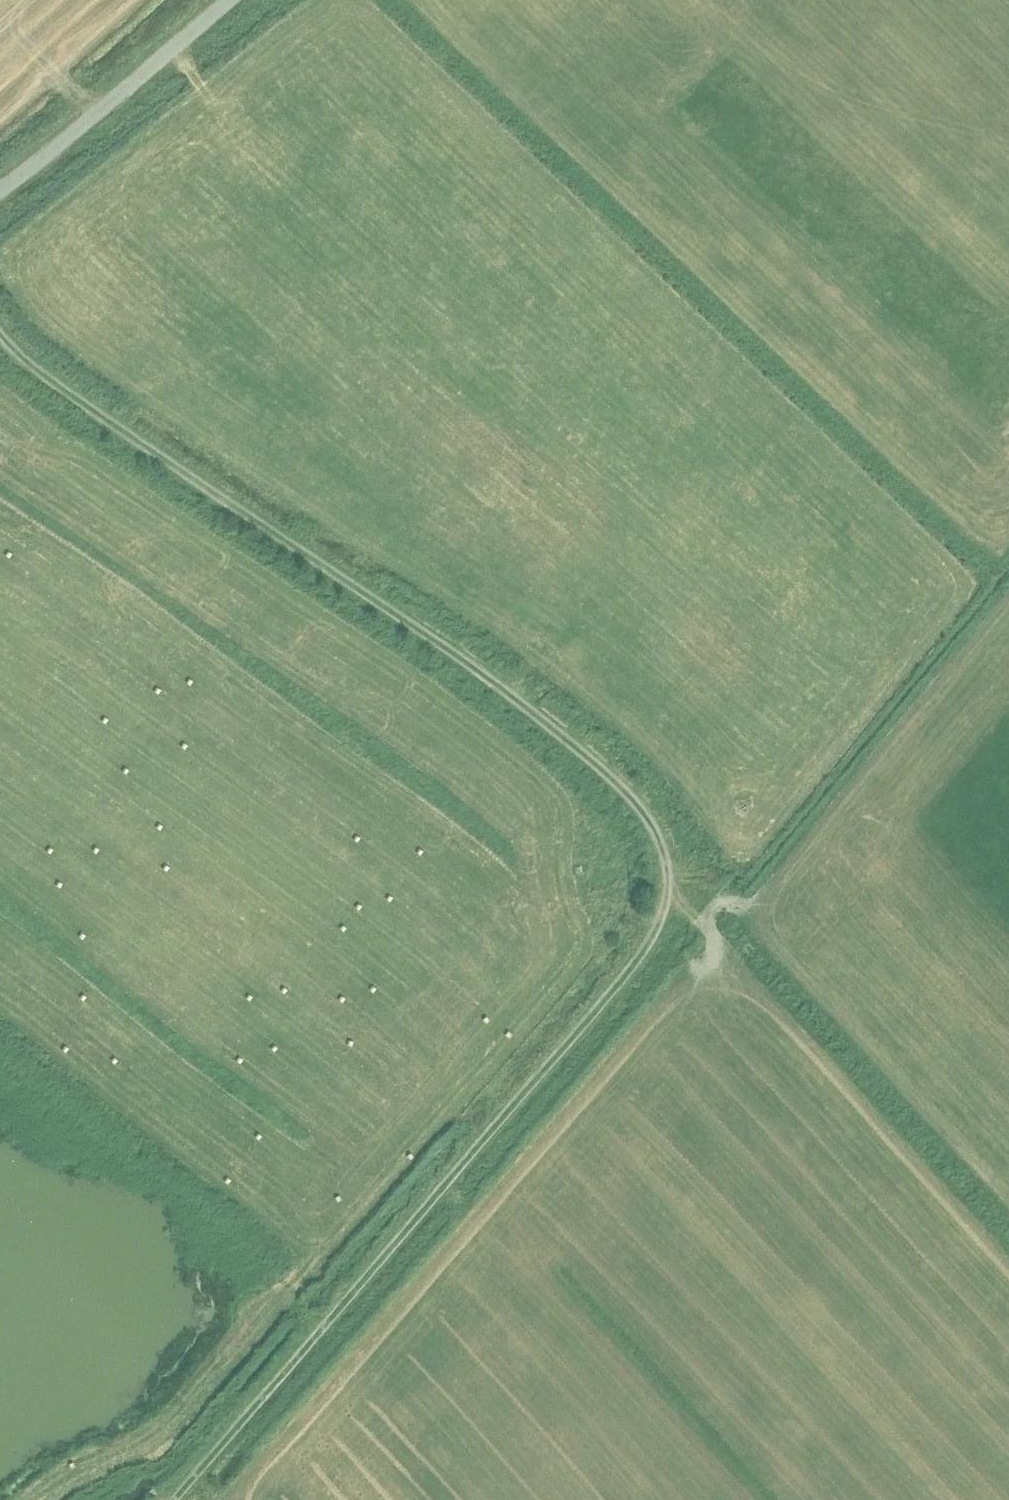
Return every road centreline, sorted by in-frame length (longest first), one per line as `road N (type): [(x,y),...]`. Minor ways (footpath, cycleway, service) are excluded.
road 1 (unclassified): [(230,0),(0,188)]

